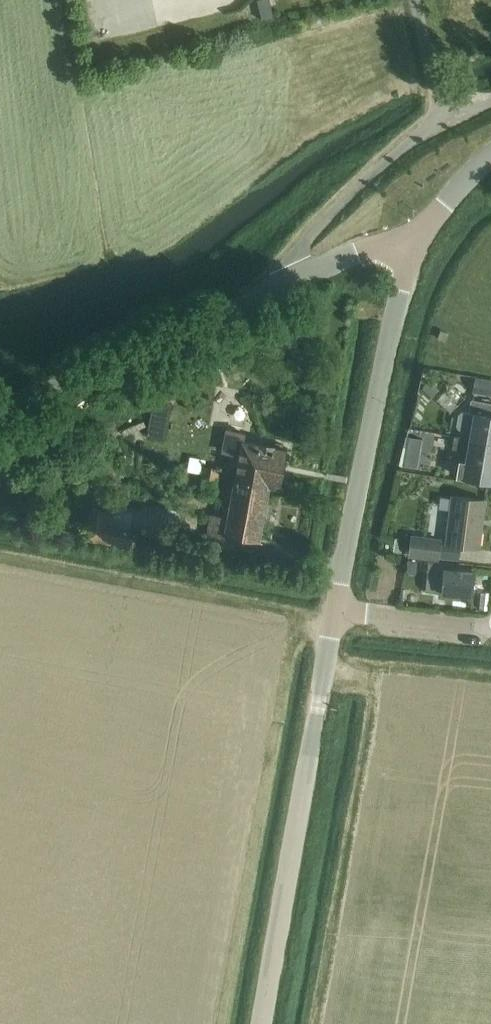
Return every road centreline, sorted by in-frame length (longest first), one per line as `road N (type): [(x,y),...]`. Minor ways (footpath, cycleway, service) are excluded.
road 1 (unclassified): [(0,404),(137,358),(419,231)]
road 2 (tertiary): [(266,1023),(338,611)]
road 3 (tertiary): [(338,611),(384,365),(419,231)]
road 4 (residential): [(338,611),(490,626)]

